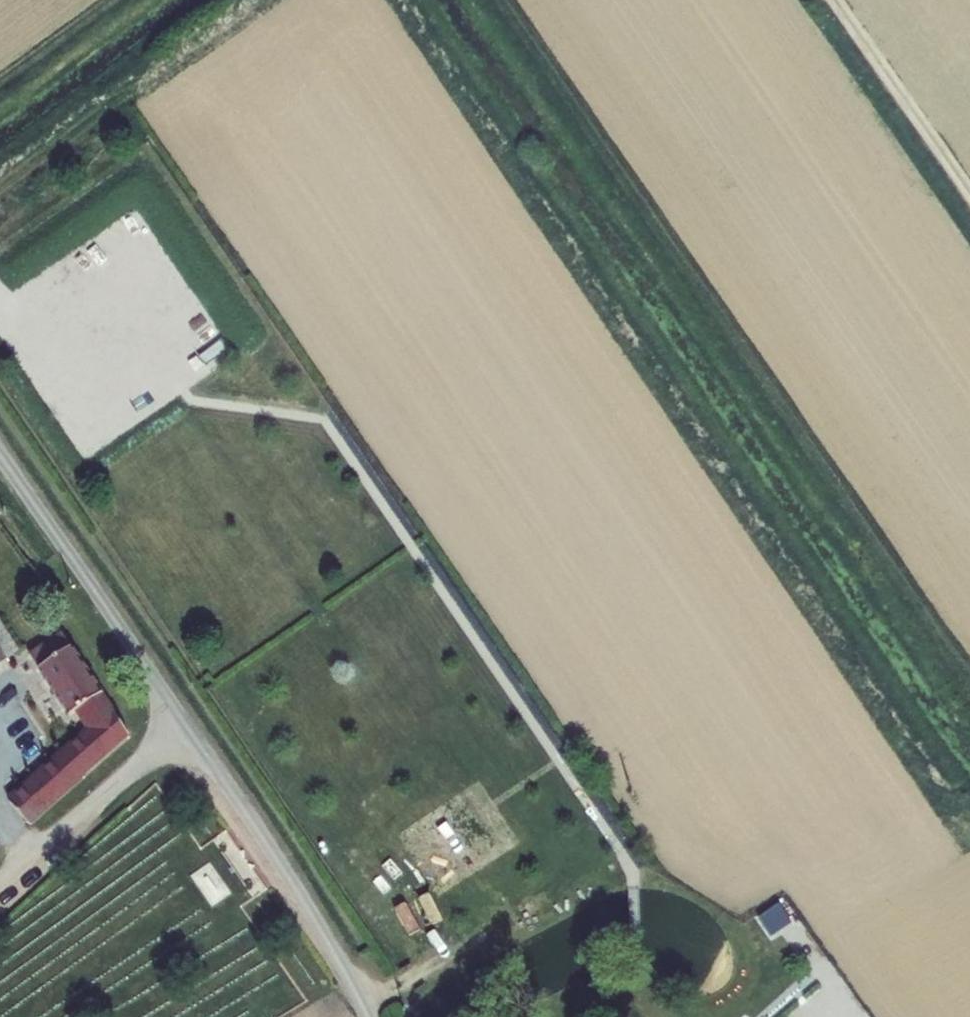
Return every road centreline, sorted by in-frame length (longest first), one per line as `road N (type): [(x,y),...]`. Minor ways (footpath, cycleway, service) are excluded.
road 1 (unclassified): [(185,724),(296,889),(368,1016)]
road 2 (unclassified): [(0,457),(185,724)]
road 3 (unclassified): [(0,883),(185,724)]
road 4 (track): [(836,0),(969,194)]

